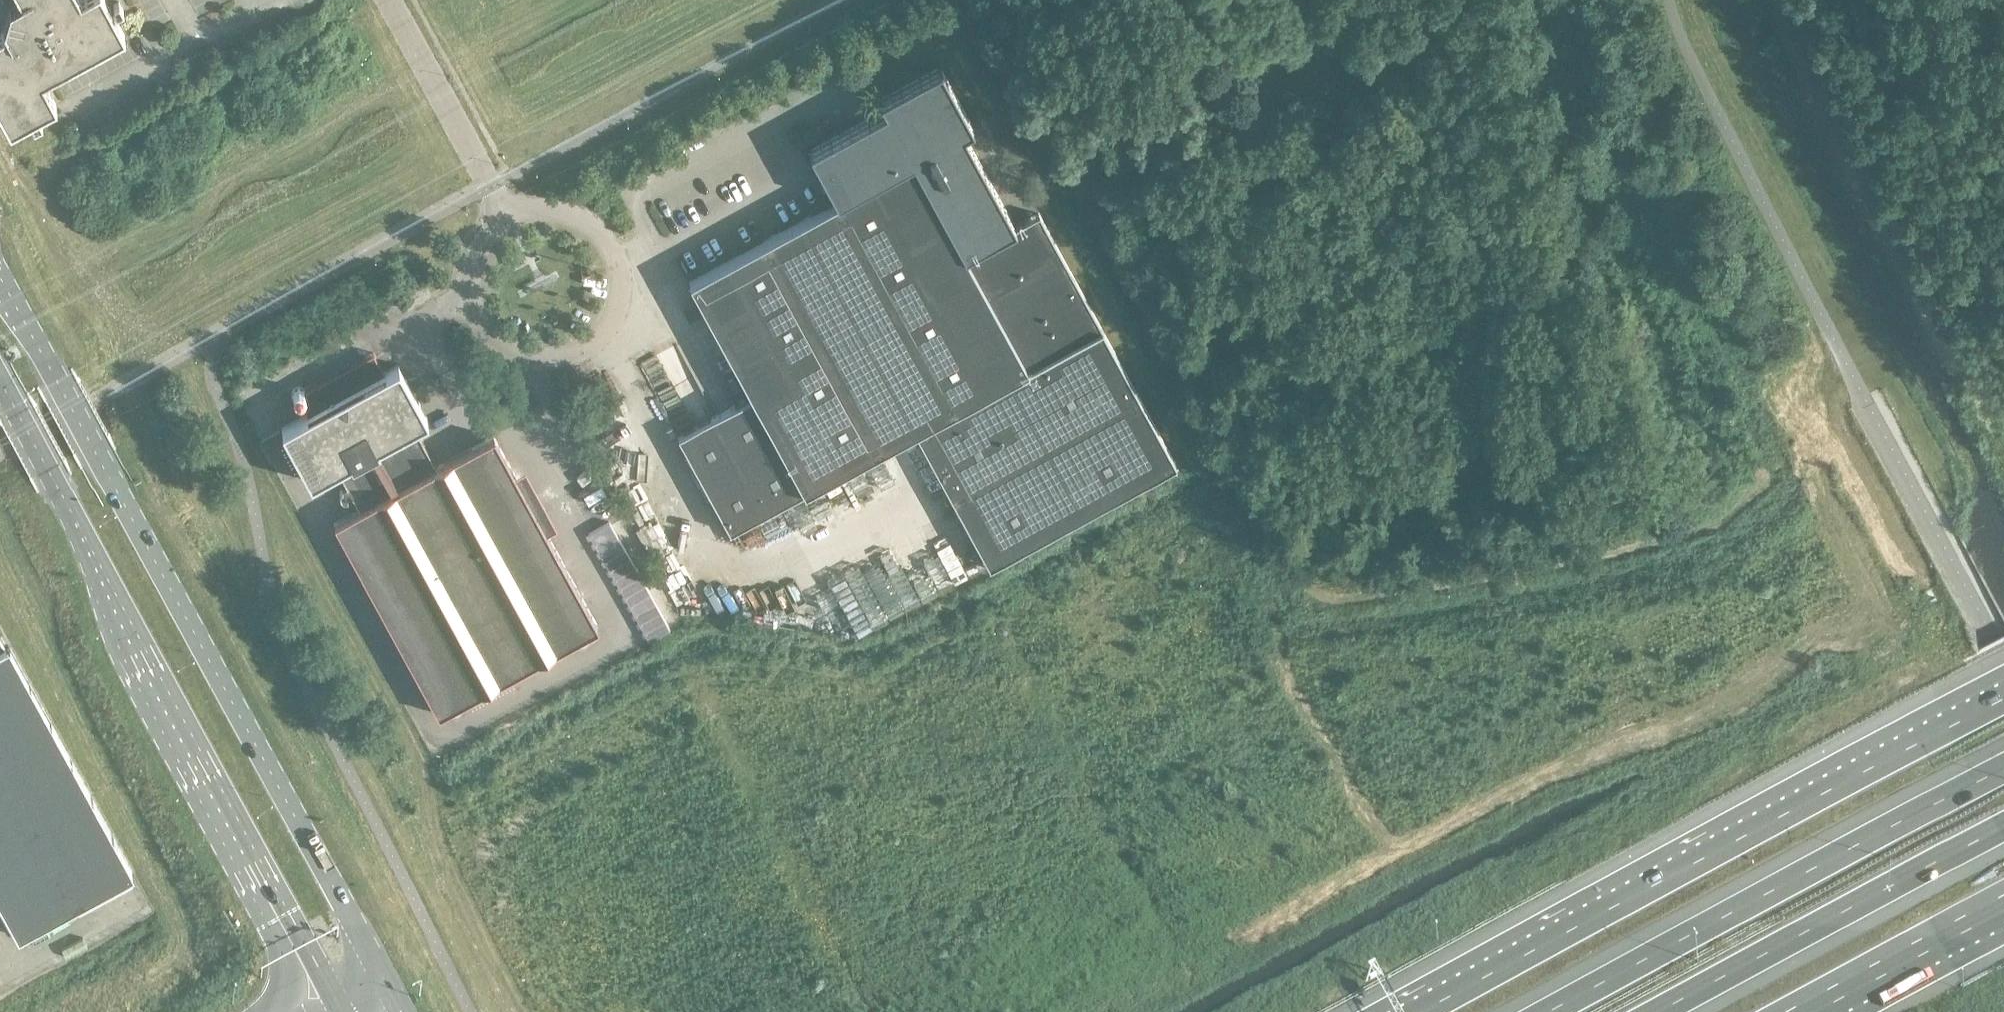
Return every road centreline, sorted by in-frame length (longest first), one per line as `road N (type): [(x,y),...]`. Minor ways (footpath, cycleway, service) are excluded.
road 1 (secondary): [(390,987),(0,277)]
road 2 (secondary): [(0,380),(334,994)]
road 3 (motorway): [(2003,695),(1422,1011)]
road 4 (track): [(1544,522),(1262,0)]
road 5 (motorway): [(2003,765),(1546,1011)]
road 6 (motorway): [(1653,1011),(2003,821)]
road 7 (residential): [(503,227),(478,256),(471,293),(487,333),(522,358),(566,359),(601,336),(618,300),(604,244)]
road 8 (residential): [(392,0),(492,187),(503,227)]
road 9 (track): [(1307,83),(1099,203)]
road 10 (motorway): [(1799,1011),(2003,899)]

